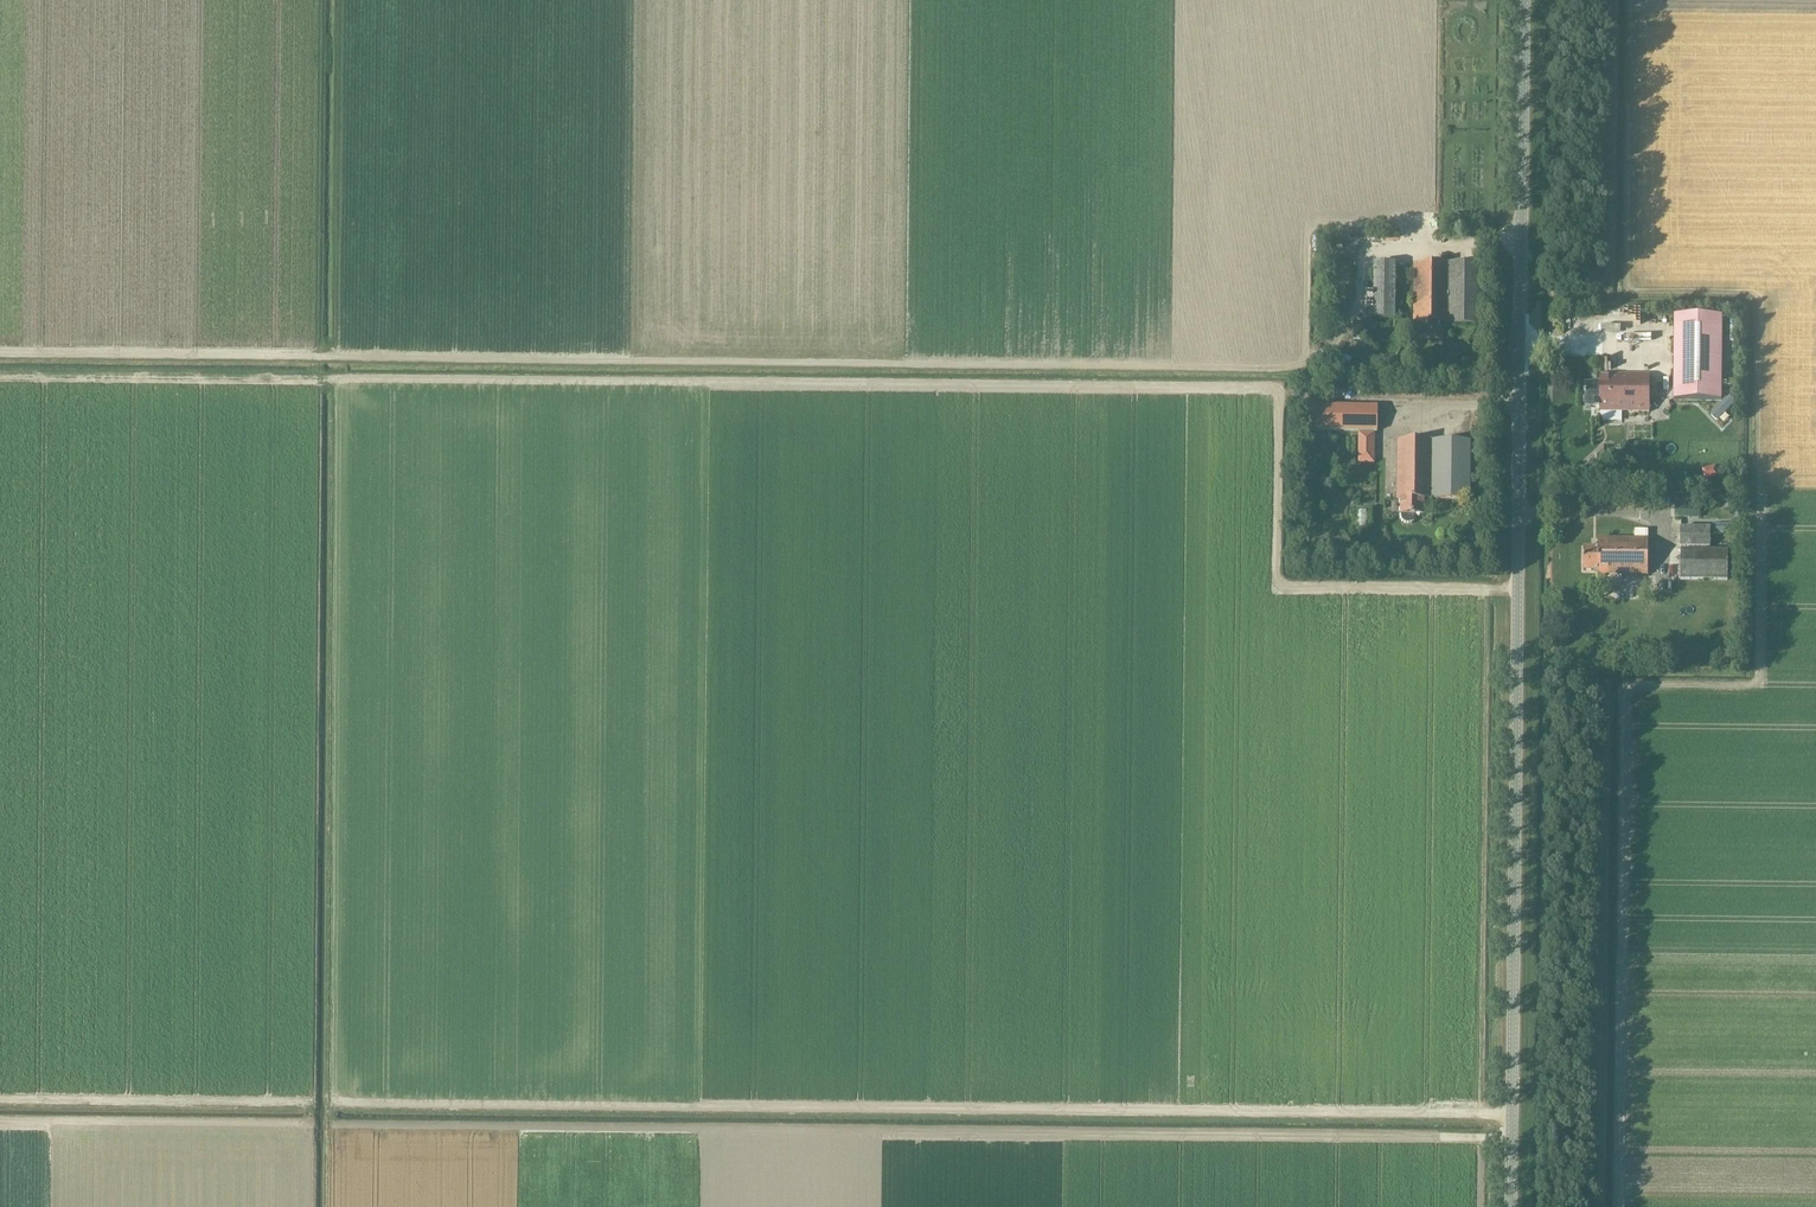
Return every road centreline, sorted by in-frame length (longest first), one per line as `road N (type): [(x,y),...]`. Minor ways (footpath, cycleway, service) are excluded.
road 1 (unclassified): [(1511,1206),(1523,0)]

